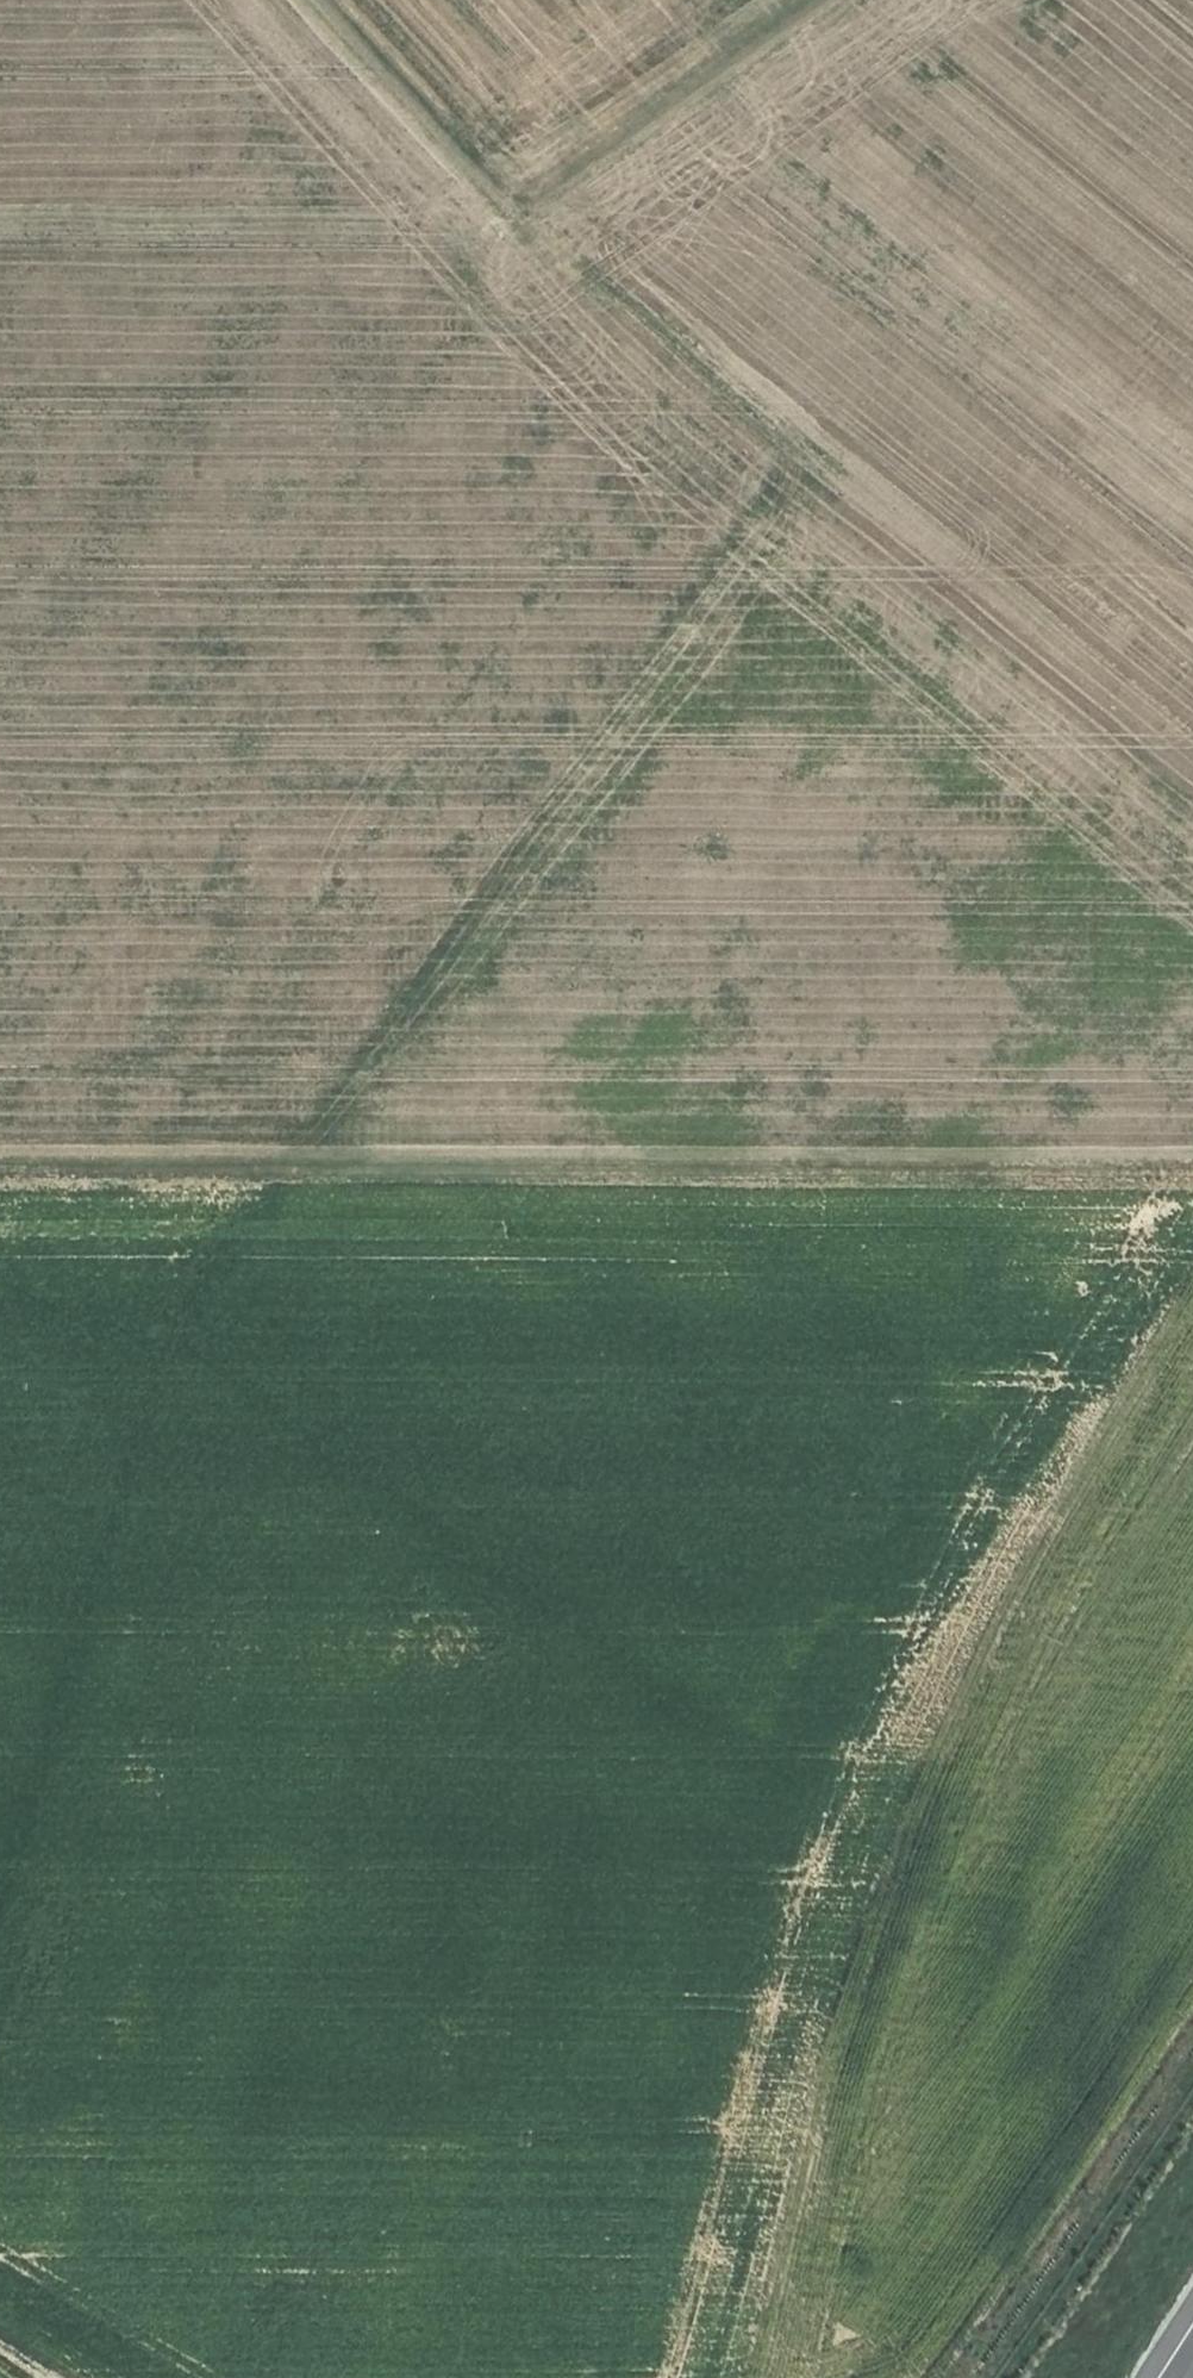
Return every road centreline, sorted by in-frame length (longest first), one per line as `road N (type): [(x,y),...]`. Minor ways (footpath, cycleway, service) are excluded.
road 1 (track): [(0,1159),(1192,1171)]
road 2 (track): [(804,452),(534,200),(352,0)]
road 3 (track): [(1192,2095),(992,2377)]
road 4 (track): [(807,0),(530,196)]

